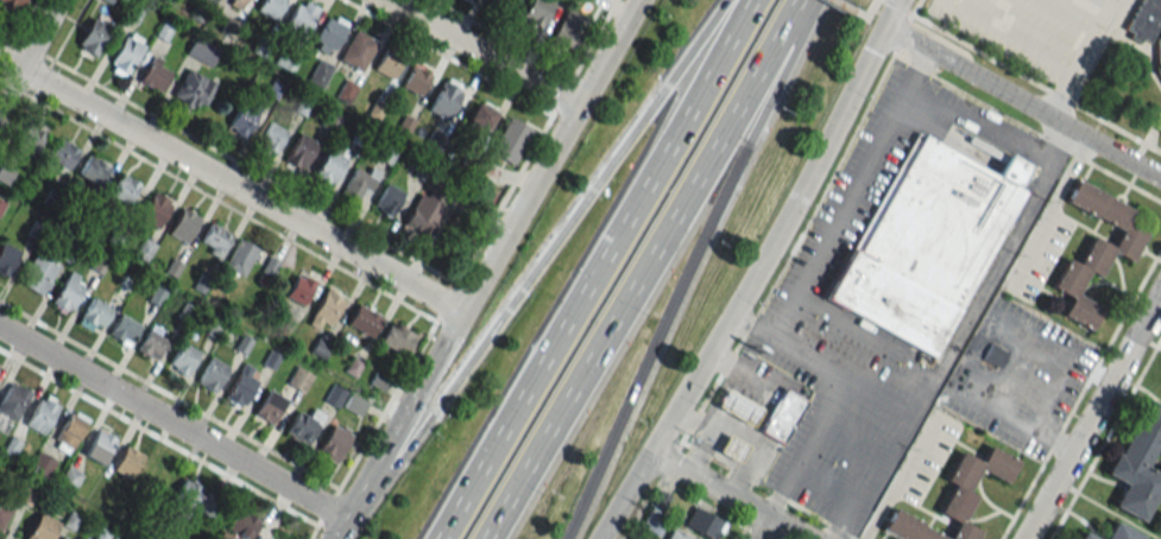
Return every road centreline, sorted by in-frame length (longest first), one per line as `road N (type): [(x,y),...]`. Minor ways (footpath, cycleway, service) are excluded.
road 1 (motorway): [(728,0),(418,432),(356,499)]
road 2 (motorway): [(487,538),(800,0)]
road 3 (motorway): [(751,0),(441,538)]
road 4 (motorway): [(565,538),(819,0)]
road 5 (residential): [(0,57),(461,312)]
road 6 (secondary): [(651,452),(895,0)]
road 7 (residential): [(0,327),(347,520)]
road 8 (secondary): [(635,0),(461,312)]
road 9 (residential): [(882,25),(1160,180)]
road 10 (residential): [(1023,538),(1160,291)]
road 11 (residential): [(385,0),(576,106)]
road 12 (secondary): [(447,337),(356,499)]
road 13 (residential): [(651,452),(807,538)]
road 14 (residential): [(0,107),(59,0)]

